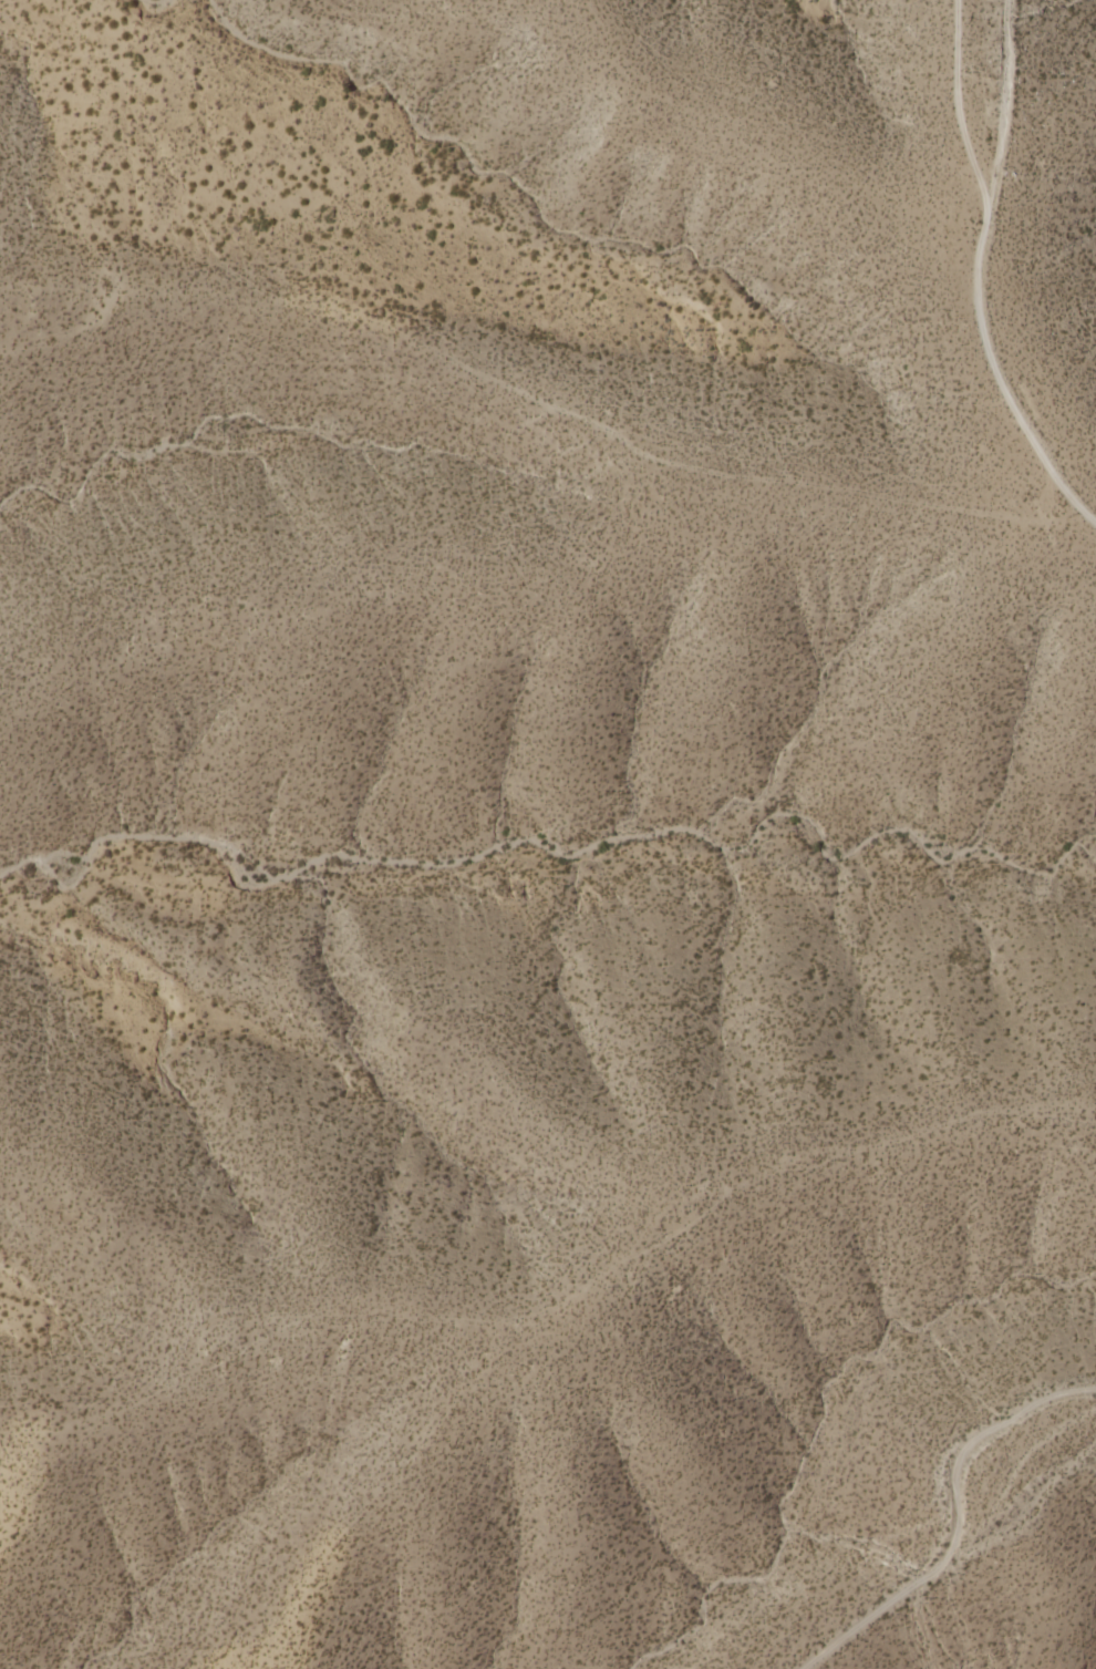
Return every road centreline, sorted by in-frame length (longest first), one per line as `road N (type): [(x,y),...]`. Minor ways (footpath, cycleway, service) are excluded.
road 1 (track): [(1095,532),(692,468),(642,454),(579,413),(465,367)]
road 2 (track): [(1007,0),(1003,121),(976,301),(986,353),(1006,396),(1067,495),(1095,525)]
road 3 (track): [(1095,1390),(1038,1400),(972,1442),(957,1461),(958,1521),(940,1565),(804,1668)]
road 4 (track): [(955,0),(955,100),(988,208)]

